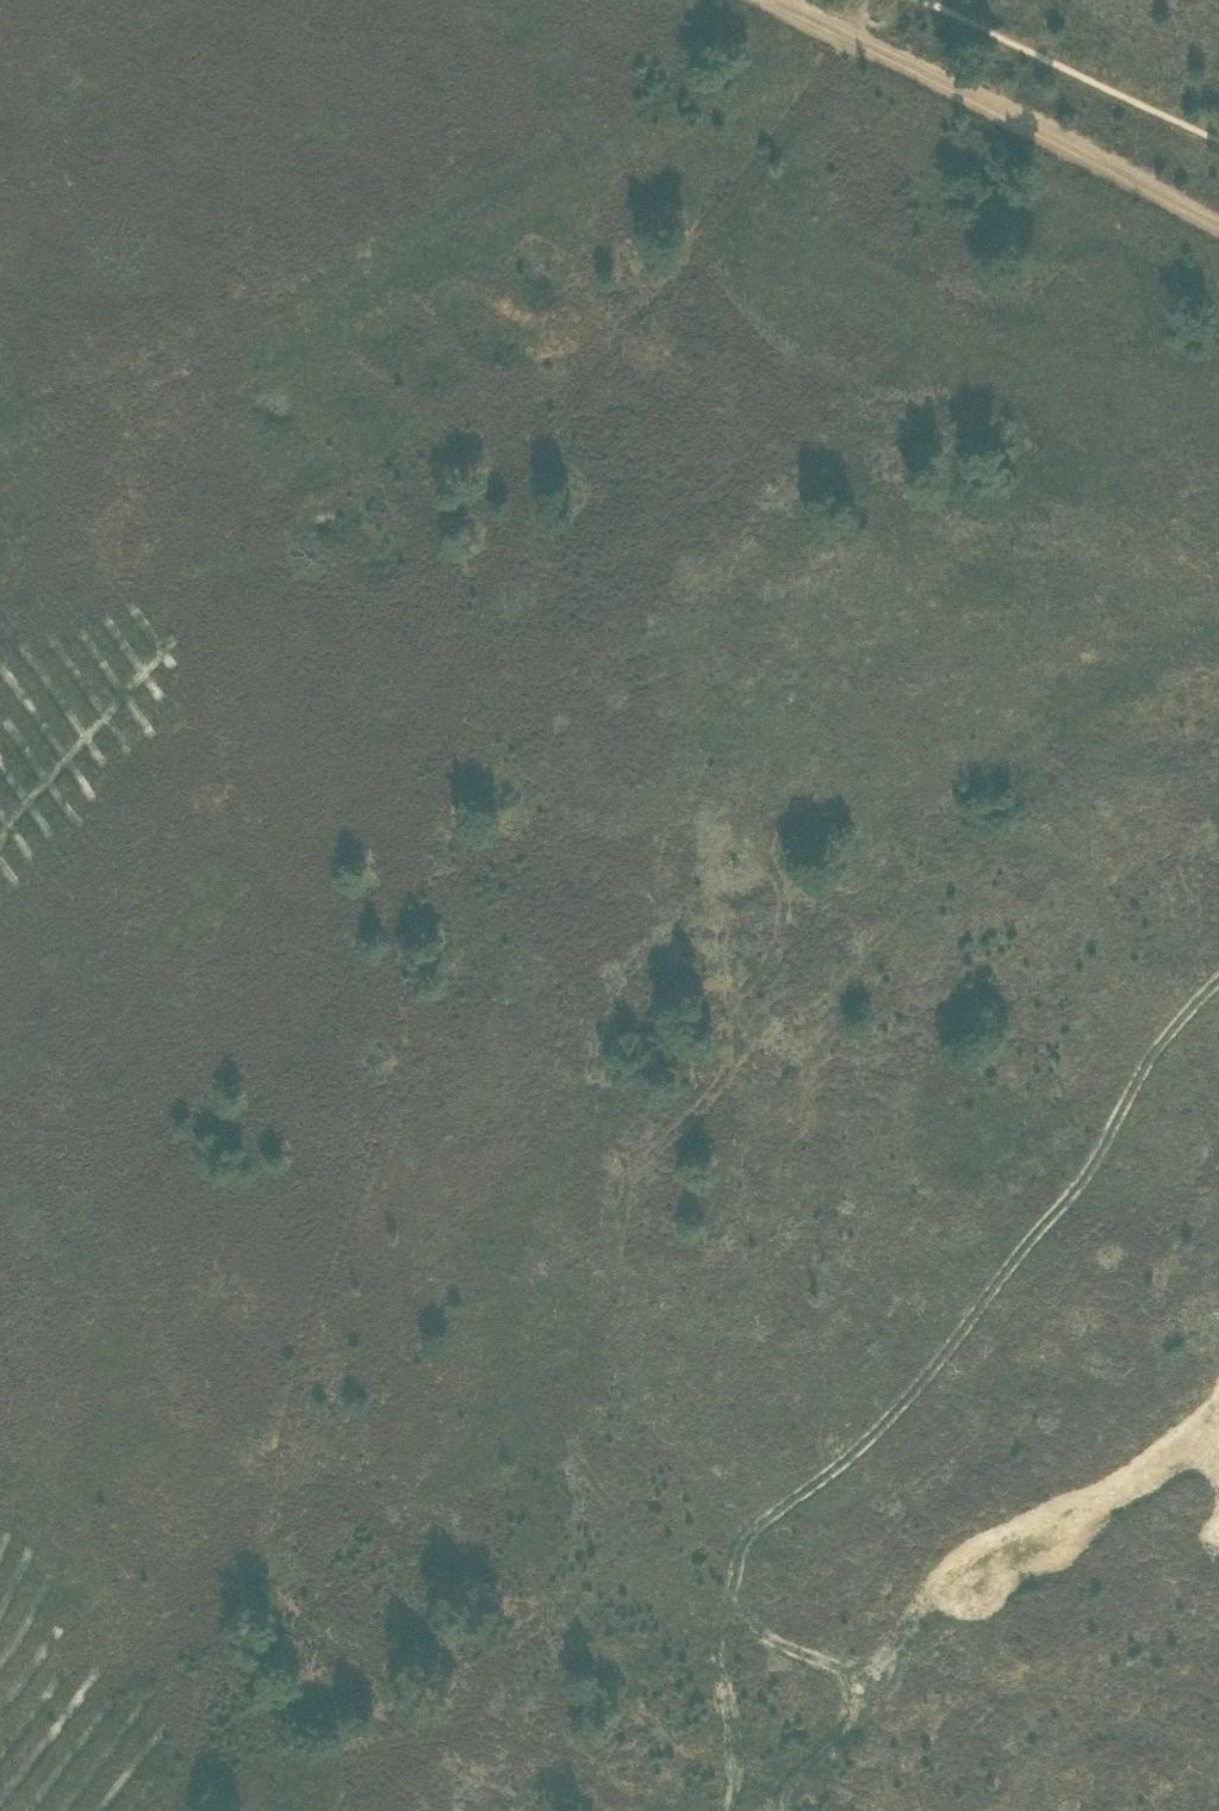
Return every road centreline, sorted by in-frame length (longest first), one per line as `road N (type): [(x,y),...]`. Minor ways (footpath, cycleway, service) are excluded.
road 1 (track): [(1218,230),(772,0)]

